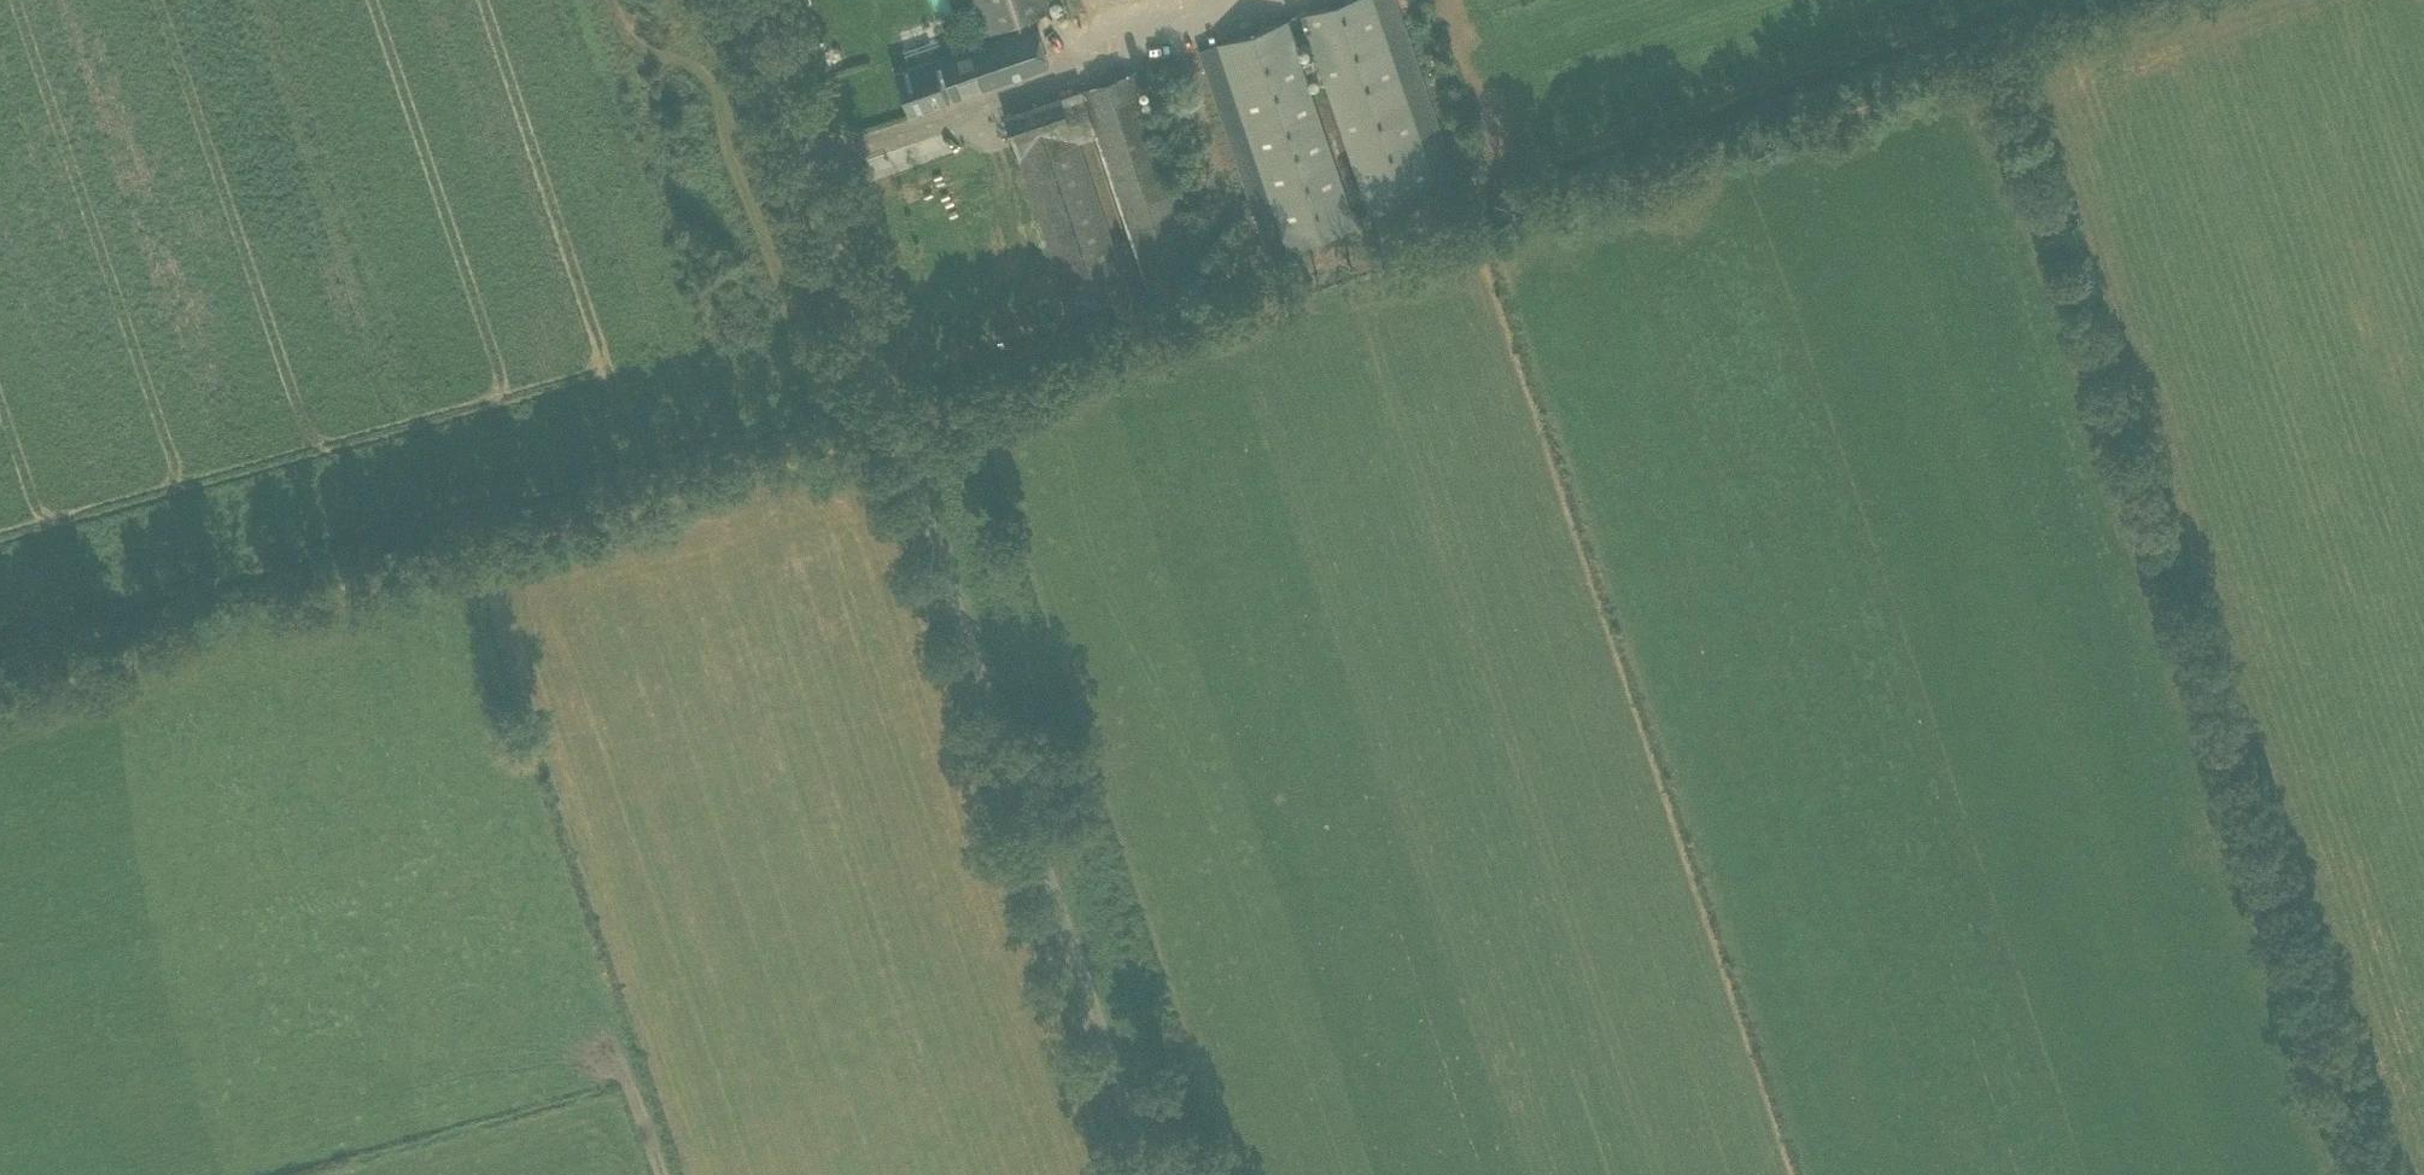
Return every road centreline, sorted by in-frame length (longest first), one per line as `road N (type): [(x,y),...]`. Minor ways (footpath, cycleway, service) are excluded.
road 1 (unclassified): [(1148,1174),(751,0)]

